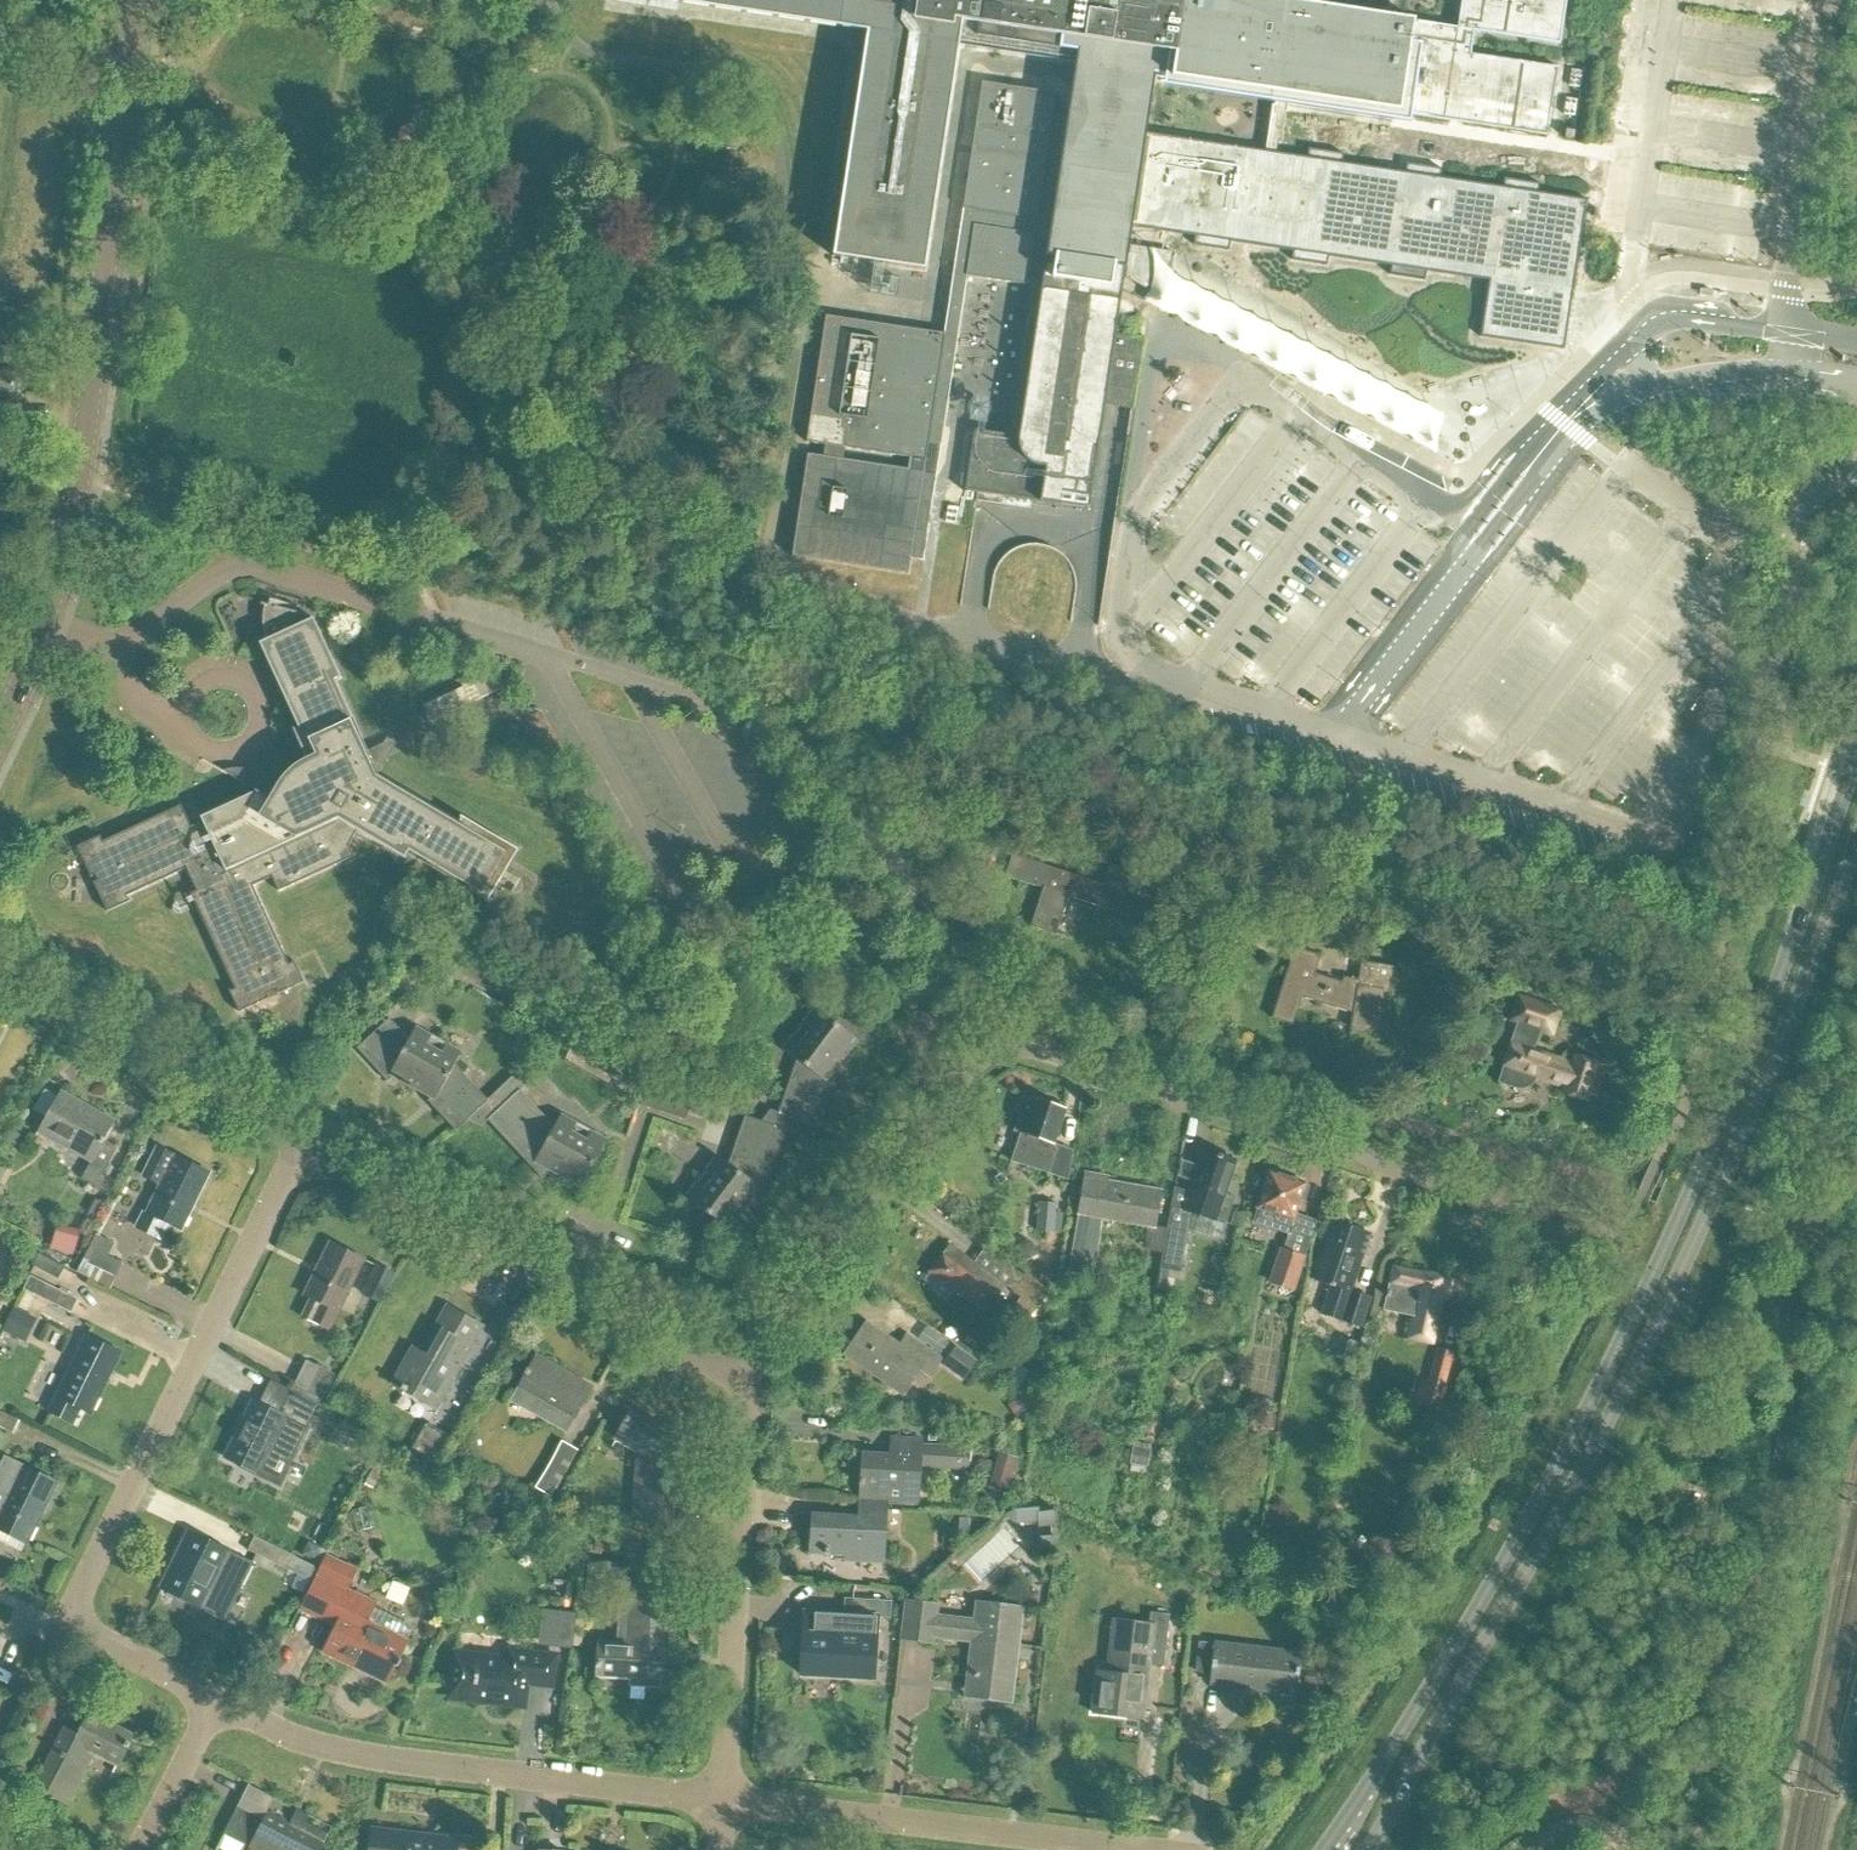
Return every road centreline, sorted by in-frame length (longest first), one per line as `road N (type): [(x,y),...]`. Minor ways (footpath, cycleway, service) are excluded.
road 1 (residential): [(1016,1042),(1005,1010),(806,743),(797,717),(839,719),(1709,991)]
road 2 (primary): [(1856,754),(1766,1008),(1622,1337),(1458,1637),(1320,1849)]
road 3 (primary): [(1366,1849),(1643,1354),(1792,1018),(1856,846)]
road 4 (tertiary): [(142,0),(67,536),(44,629),(0,723)]
road 5 (residential): [(303,1140),(73,1605),(83,1629),(213,1703)]
road 6 (residential): [(213,1703),(356,1757),(722,1801)]
road 7 (residential): [(1016,1042),(1511,1206)]
road 8 (residential): [(303,1140),(715,1371),(749,1380)]
road 9 (residential): [(749,1380),(760,1342),(979,1060),(1016,1042)]
road 10 (residential): [(722,1801),(749,1380)]
road 11 (residential): [(722,1801),(1100,1849)]
road 12 (residential): [(0,972),(303,1140)]
road 13 (unclassified): [(1856,345),(1692,324),(1659,330),(1599,379),(1572,428)]
road 14 (unclassified): [(1572,428),(1626,399),(1676,385),(1790,381),(1856,390)]
road 15 (residential): [(137,1849),(213,1703)]
road 16 (unclassified): [(1572,428),(1478,548)]

